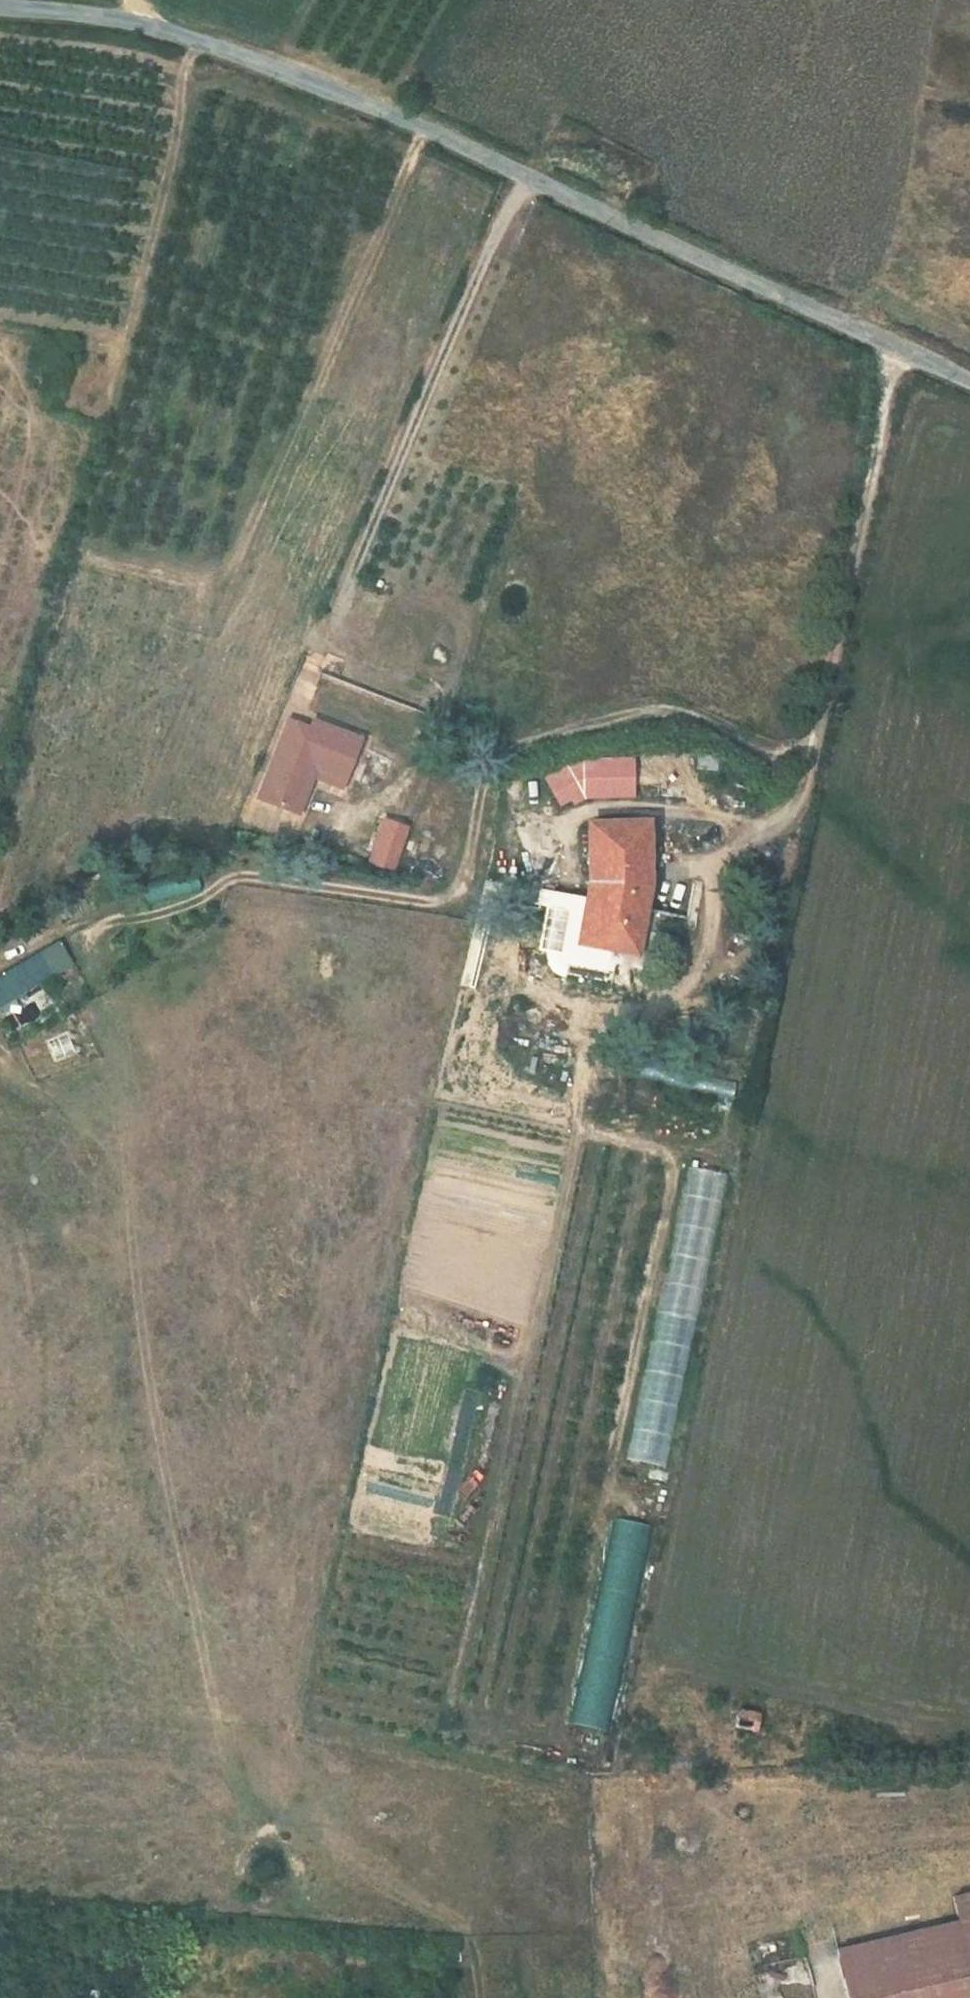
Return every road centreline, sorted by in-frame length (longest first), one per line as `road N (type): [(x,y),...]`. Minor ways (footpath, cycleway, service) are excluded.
road 1 (unclassified): [(0,11),(148,25),(298,78),(969,385)]

